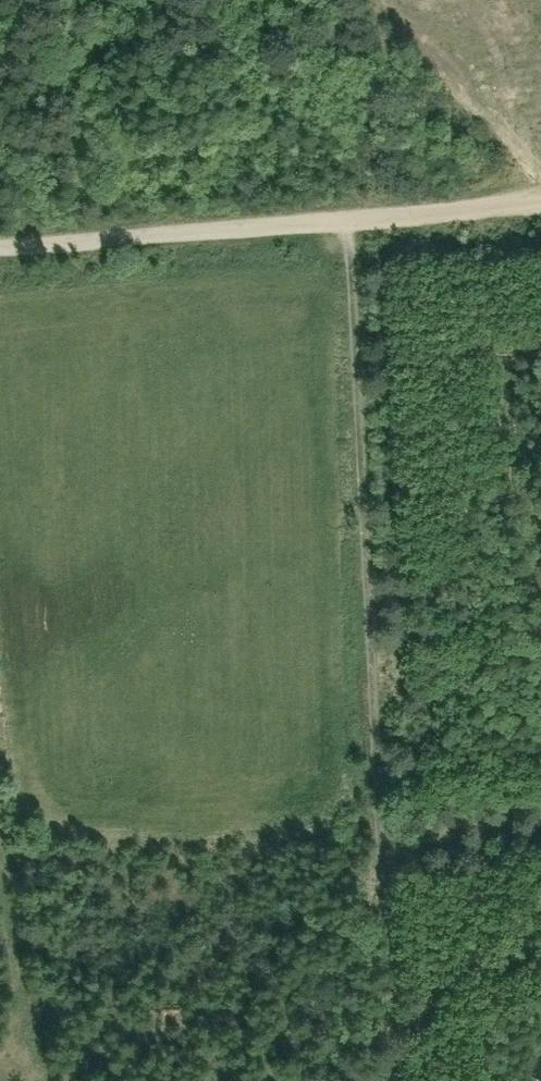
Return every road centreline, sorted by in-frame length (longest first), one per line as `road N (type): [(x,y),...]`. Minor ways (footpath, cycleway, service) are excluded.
road 1 (track): [(385,1080),(385,696),(365,204)]
road 2 (track): [(0,244),(540,190)]
road 3 (track): [(40,1080),(0,945)]

